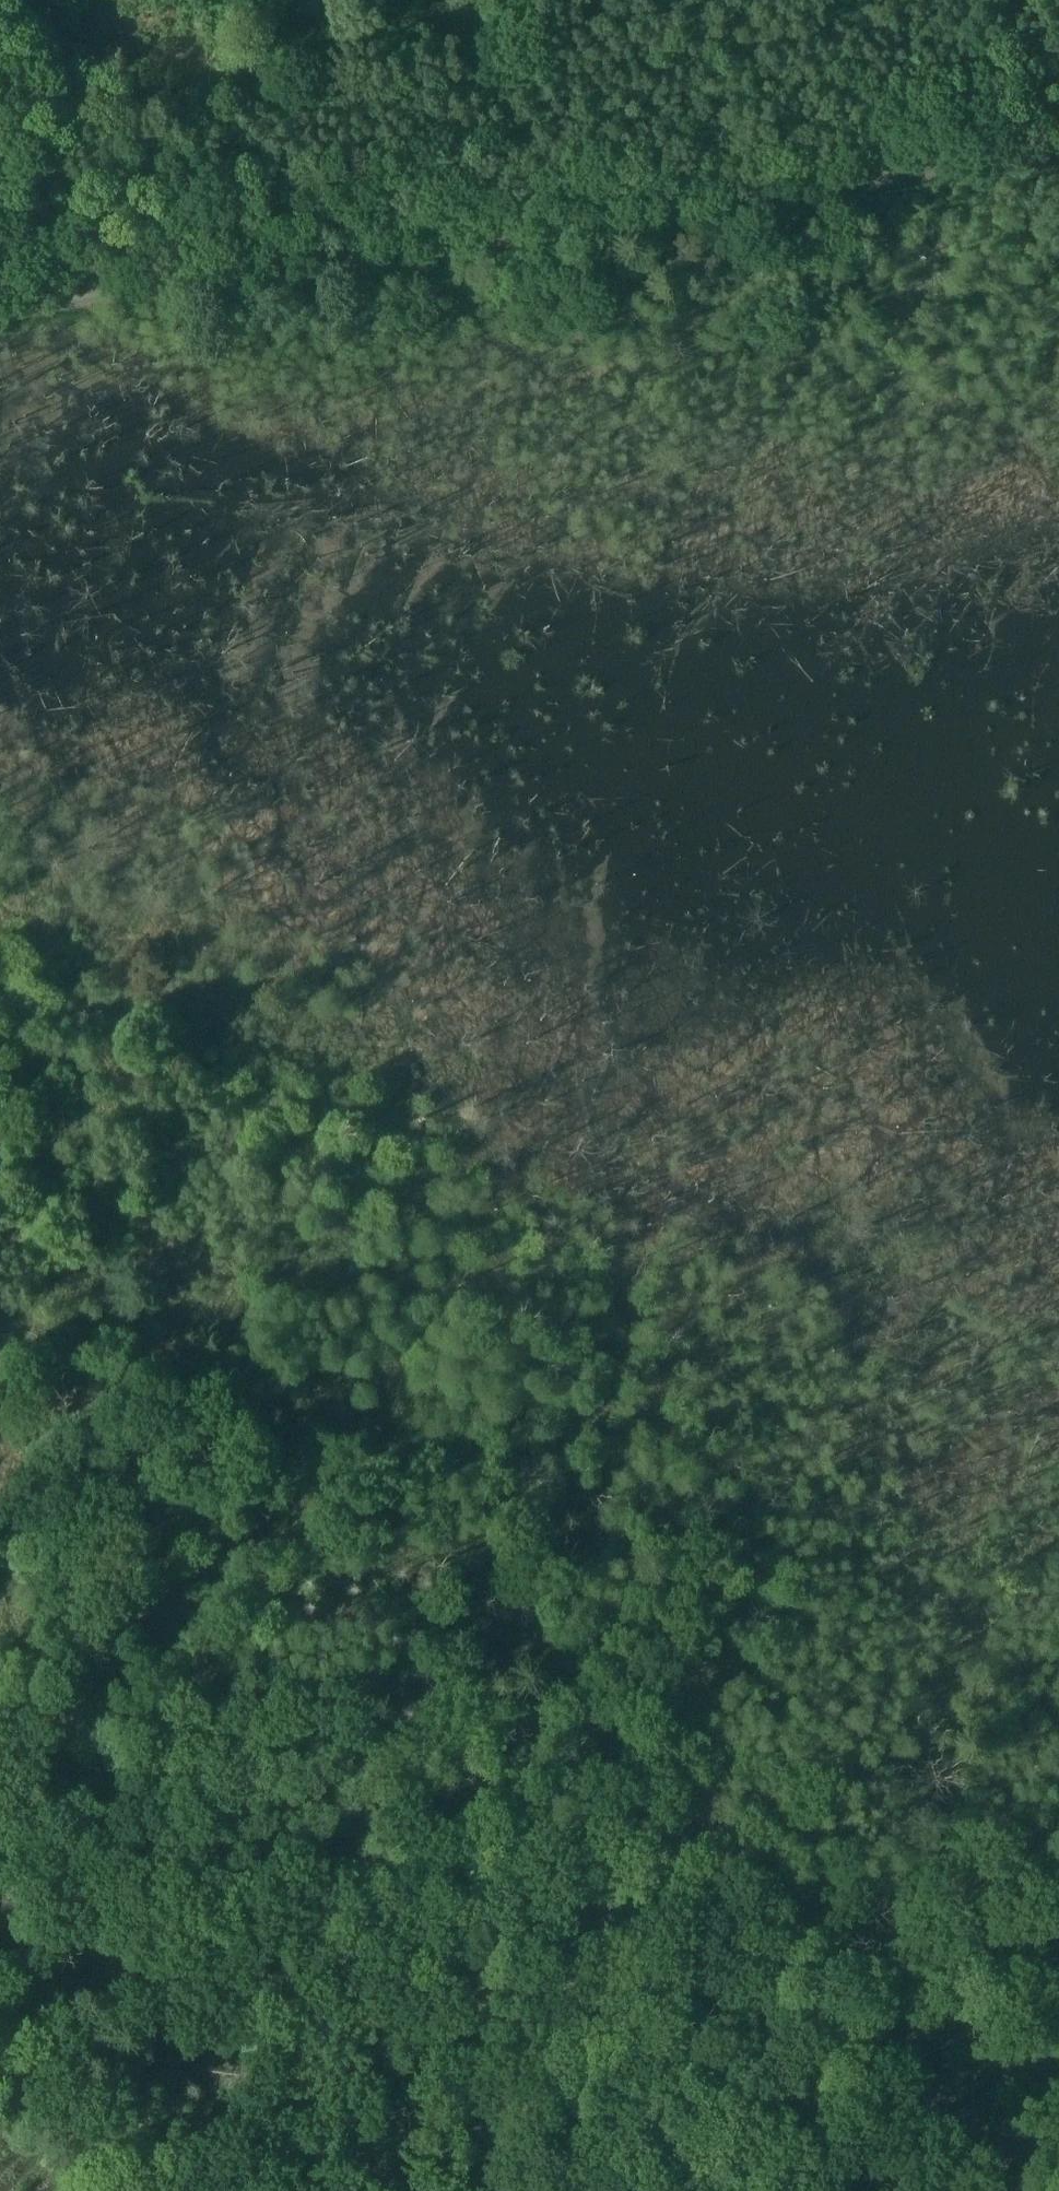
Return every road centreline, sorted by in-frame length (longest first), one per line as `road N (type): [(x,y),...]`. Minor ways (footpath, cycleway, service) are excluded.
road 1 (residential): [(1058,144),(0,315)]
road 2 (residential): [(160,2190),(0,2077)]

